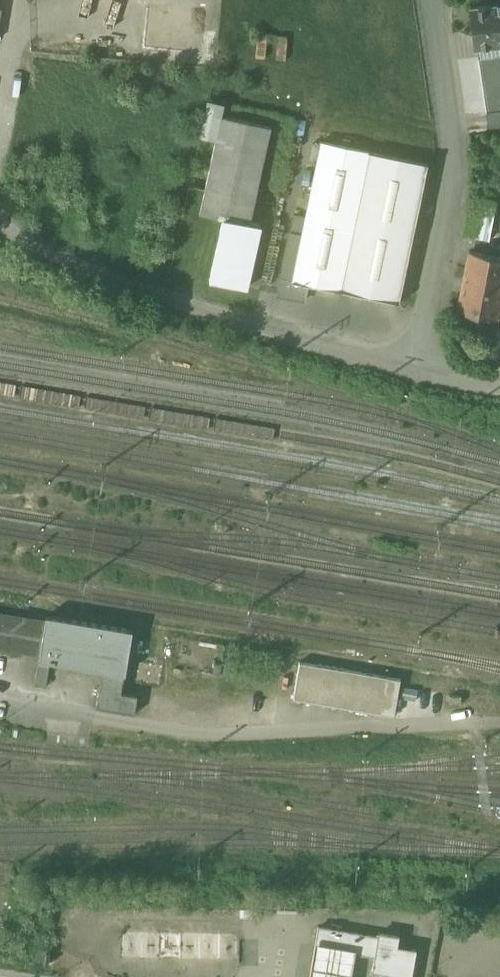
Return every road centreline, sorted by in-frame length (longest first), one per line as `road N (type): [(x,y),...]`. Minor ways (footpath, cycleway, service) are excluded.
road 1 (residential): [(0,221),(66,263),(415,377)]
road 2 (residential): [(433,0),(455,157),(450,216),(415,377)]

